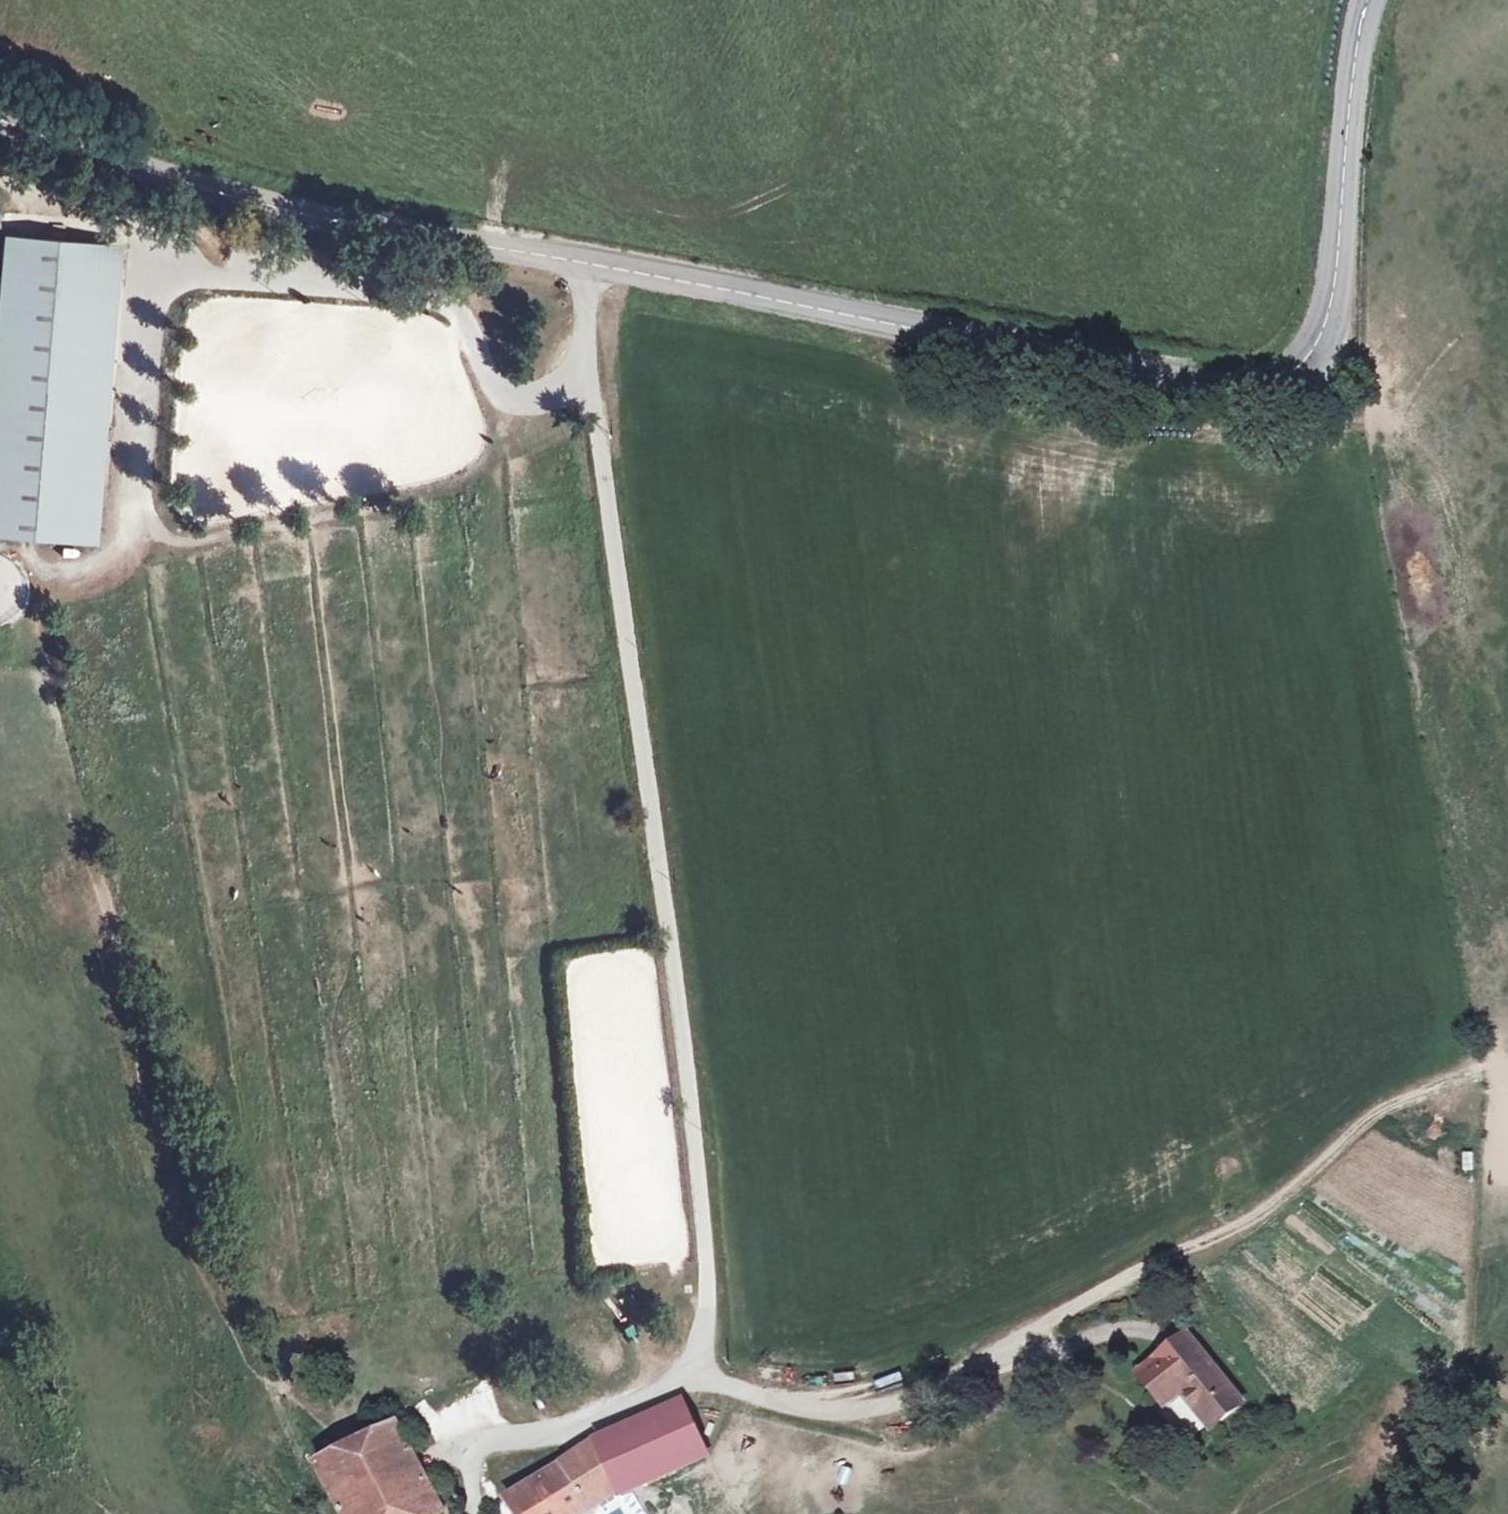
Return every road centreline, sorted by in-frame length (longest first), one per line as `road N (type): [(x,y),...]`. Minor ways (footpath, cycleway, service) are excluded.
road 1 (tertiary): [(0,120),(135,170),(364,223),(1259,389),(1299,381),(1326,322),(1351,66),(1368,0)]
road 2 (track): [(989,1365),(1158,1258),(1253,1219),(1385,1107),(1506,1072)]
road 3 (track): [(28,552),(48,569),(68,572),(104,558),(125,523),(135,480)]

